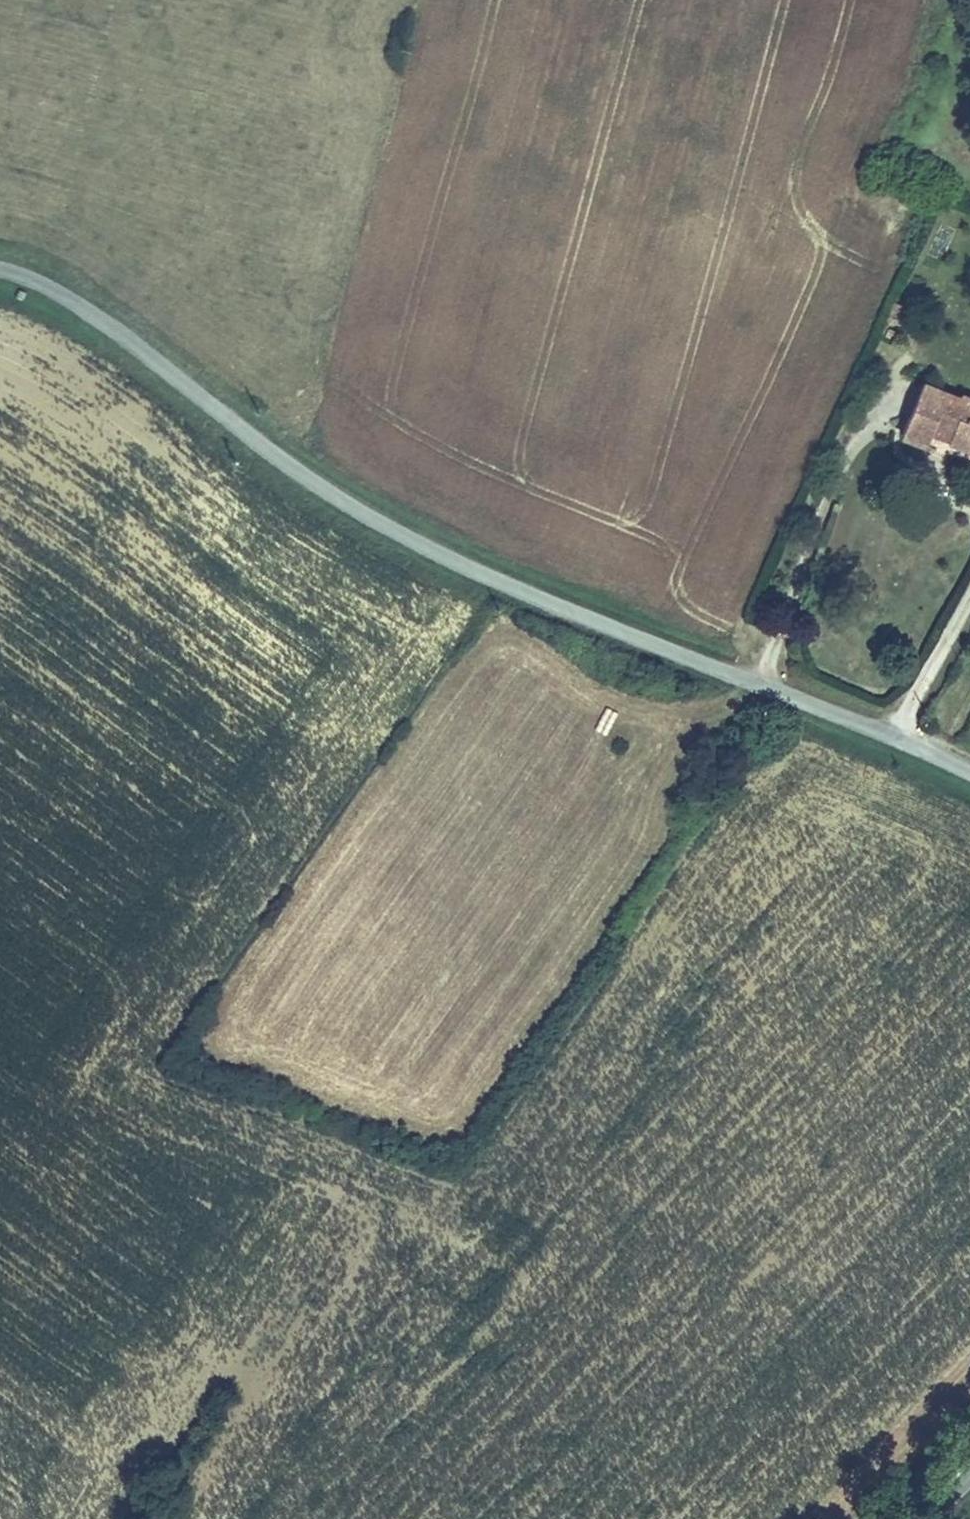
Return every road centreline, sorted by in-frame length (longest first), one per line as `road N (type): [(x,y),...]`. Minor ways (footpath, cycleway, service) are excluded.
road 1 (unclassified): [(969,767),(434,545),(267,445),(59,287),(0,263)]

